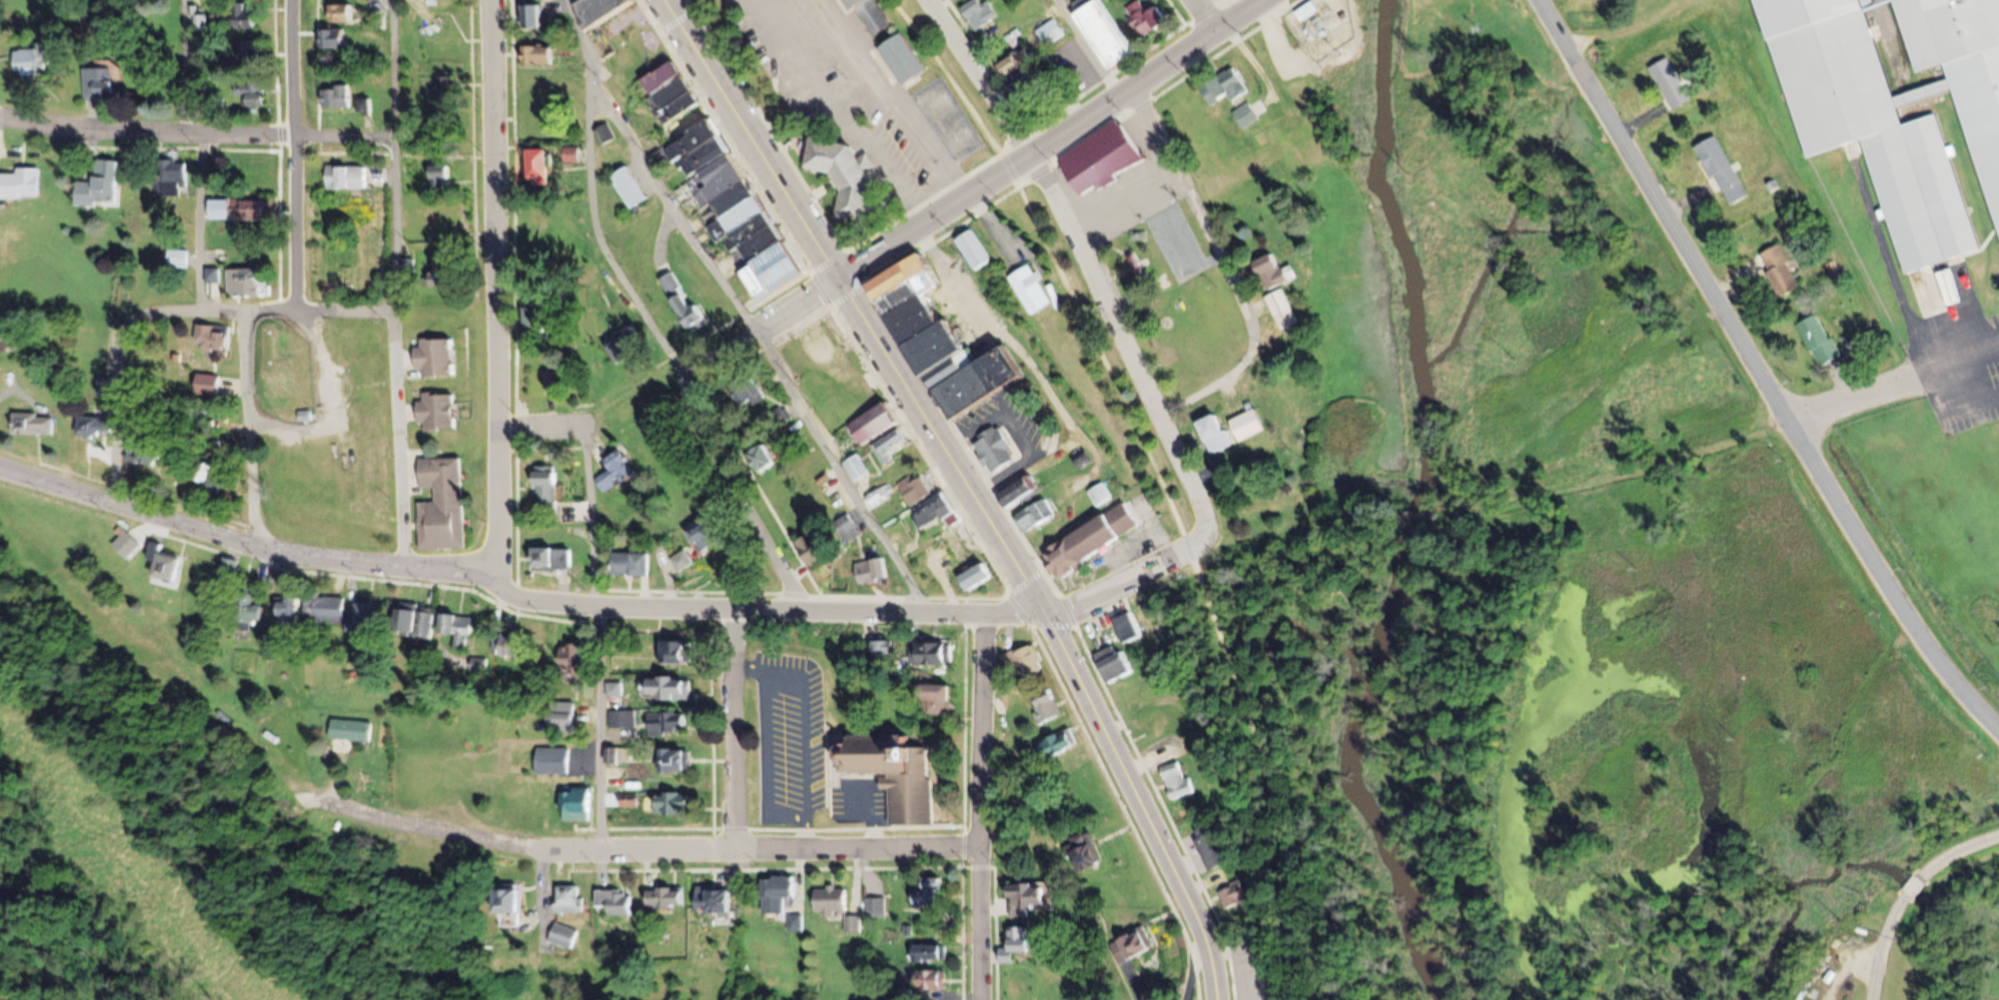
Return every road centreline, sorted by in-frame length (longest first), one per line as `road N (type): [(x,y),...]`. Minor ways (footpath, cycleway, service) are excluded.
road 1 (tertiary): [(1538,0),(1898,602),(1935,660),(1998,731)]
road 2 (primary): [(1042,601),(664,0)]
road 3 (residential): [(982,847),(569,853),(444,833),(320,798)]
road 4 (residential): [(984,612),(597,605),(525,596),(487,565)]
road 5 (tertiary): [(487,565),(406,566),(263,545),(0,463)]
road 6 (residential): [(589,422),(601,852)]
road 7 (residential): [(500,425),(494,0)]
road 8 (residential): [(1210,531),(1039,151)]
road 9 (primary): [(1218,999),(1199,921),(1053,619)]
road 10 (residential): [(570,0),(591,70),(599,232),(684,374)]
road 11 (residential): [(397,137),(129,133),(0,114)]
road 12 (residential): [(982,999),(984,612)]
road 13 (tertiary): [(500,425),(614,418),(837,277)]
road 14 (residential): [(150,309),(501,311)]
road 15 (residential): [(299,311),(295,0)]
road 16 (residential): [(1253,352),(1249,313),(1131,89)]
road 17 (tertiary): [(1039,151),(1268,0)]
road 18 (residential): [(798,609),(793,584),(694,411),(684,374)]
road 19 (residential): [(731,850),(740,609)]
road 20 (secondary): [(837,277),(1039,151)]
road 21 (residential): [(263,545),(249,436),(248,310)]
road 22 (residential): [(1875,999),(1883,946),(1906,894),(1944,859),(1998,836)]
road 23 (residential): [(1030,157),(930,0)]
road 24 (residential): [(1210,531),(1180,555),(1053,619)]
road 25 (tertiary): [(487,565),(502,537),(500,425)]

